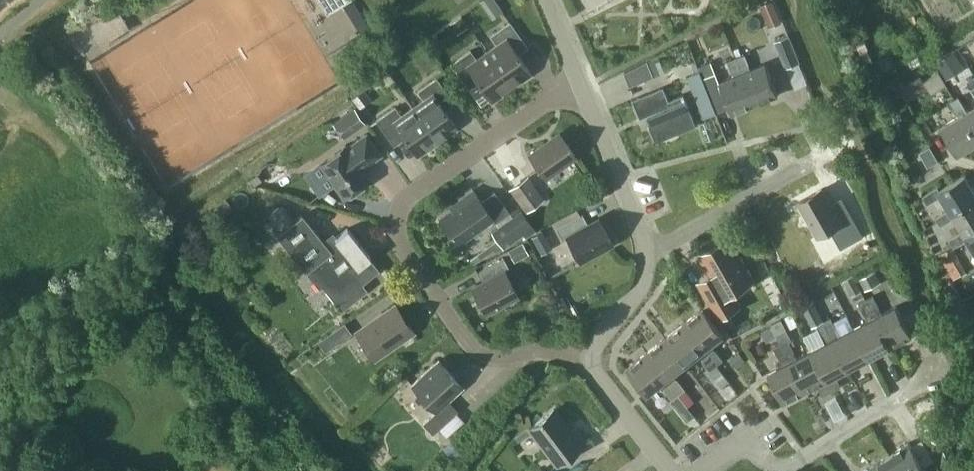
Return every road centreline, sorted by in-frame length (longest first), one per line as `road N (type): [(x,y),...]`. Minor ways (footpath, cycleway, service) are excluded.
road 1 (residential): [(594,364),(560,352),(475,347),(404,251),(398,227),(418,186),(578,77)]
road 2 (residential): [(703,470),(745,447),(787,467),(934,375)]
road 3 (residential): [(649,250),(855,141)]
road 4 (residential): [(649,250),(578,77)]
road 5 (residential): [(672,470),(594,364)]
road 6 (residential): [(594,364),(595,337),(638,287),(649,250)]

